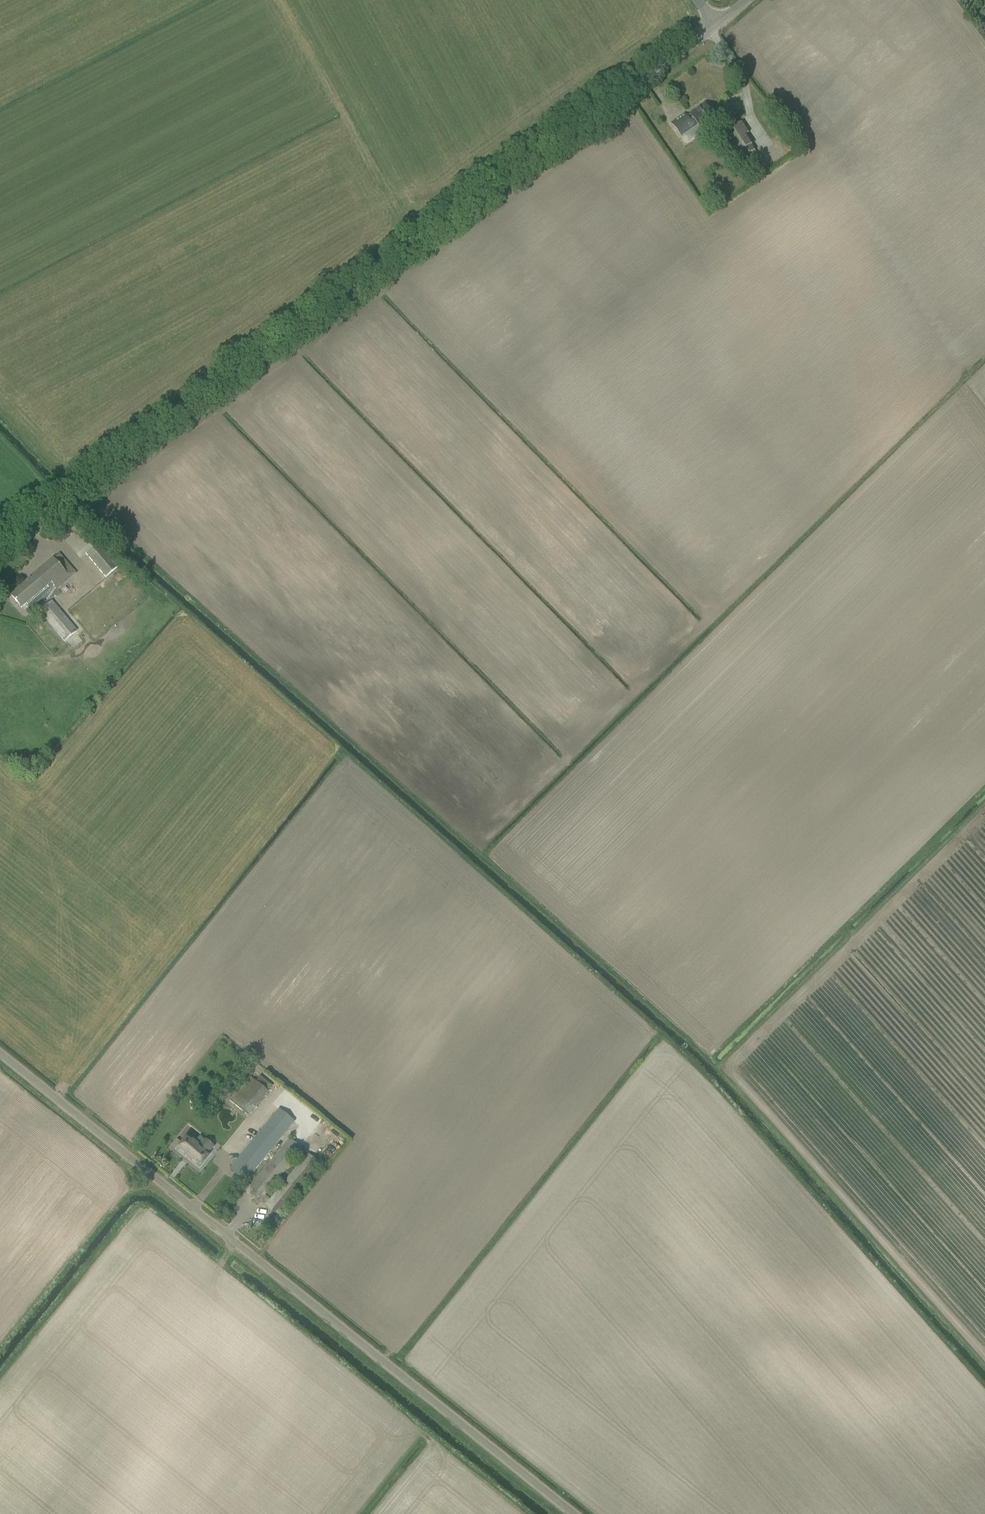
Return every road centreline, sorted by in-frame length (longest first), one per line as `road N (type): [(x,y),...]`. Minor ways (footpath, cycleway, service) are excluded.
road 1 (unclassified): [(0,547),(711,23)]
road 2 (unclassified): [(562,1513),(0,1053)]

